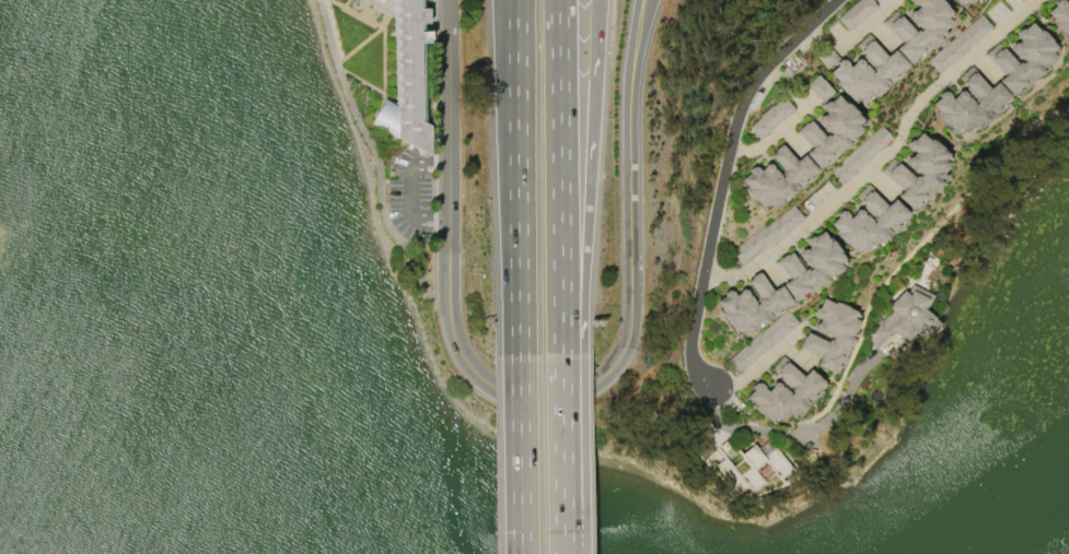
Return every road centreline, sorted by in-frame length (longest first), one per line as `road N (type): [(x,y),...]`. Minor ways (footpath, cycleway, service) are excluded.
road 1 (residential): [(713,389),(696,372),(694,332),(740,105),(771,59),(838,0)]
road 2 (motorway): [(561,354),(589,204),(598,0)]
road 3 (motorway): [(516,0),(519,355)]
road 4 (motorway): [(561,354),(558,0)]
road 5 (tertiary): [(634,64),(631,325),(624,352)]
road 6 (tertiary): [(449,251),(447,0)]
road 7 (residential): [(899,137),(763,260),(744,273),(702,276)]
road 8 (tertiary): [(624,352),(577,394),(521,398),(476,372),(452,318)]
road 9 (motorway): [(563,553),(561,354)]
road 10 (motorway): [(519,355),(521,553)]
road 11 (residential): [(1035,0),(938,83)]

